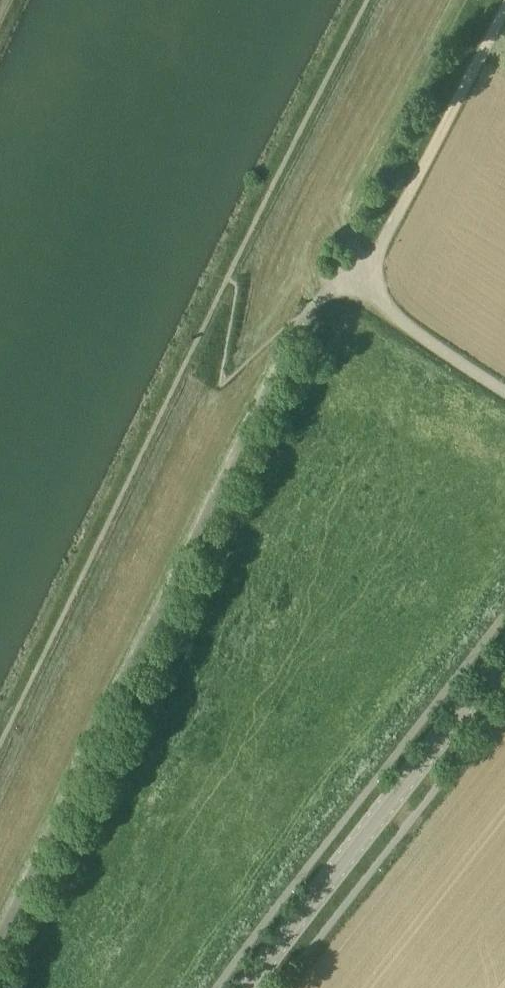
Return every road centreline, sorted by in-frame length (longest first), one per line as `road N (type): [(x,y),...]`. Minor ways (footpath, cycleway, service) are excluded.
road 1 (unclassified): [(0,950),(293,333),(322,297),(349,281)]
road 2 (tertiary): [(253,987),(504,654)]
road 3 (unclassified): [(349,281),(385,232),(504,8)]
road 4 (unclassified): [(504,388),(349,281)]

